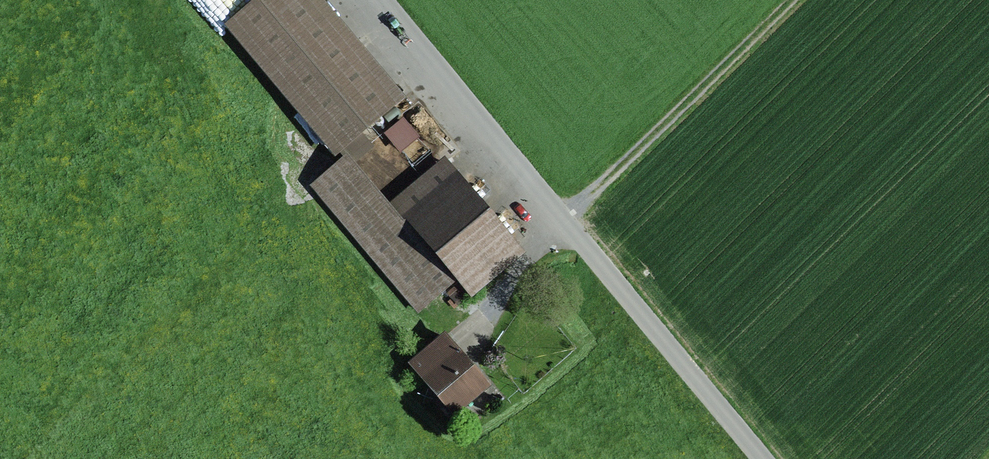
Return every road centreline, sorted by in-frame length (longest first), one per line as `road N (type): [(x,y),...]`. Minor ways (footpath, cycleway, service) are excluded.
road 1 (unclassified): [(383,0),(766,458)]
road 2 (track): [(789,0),(562,220)]

